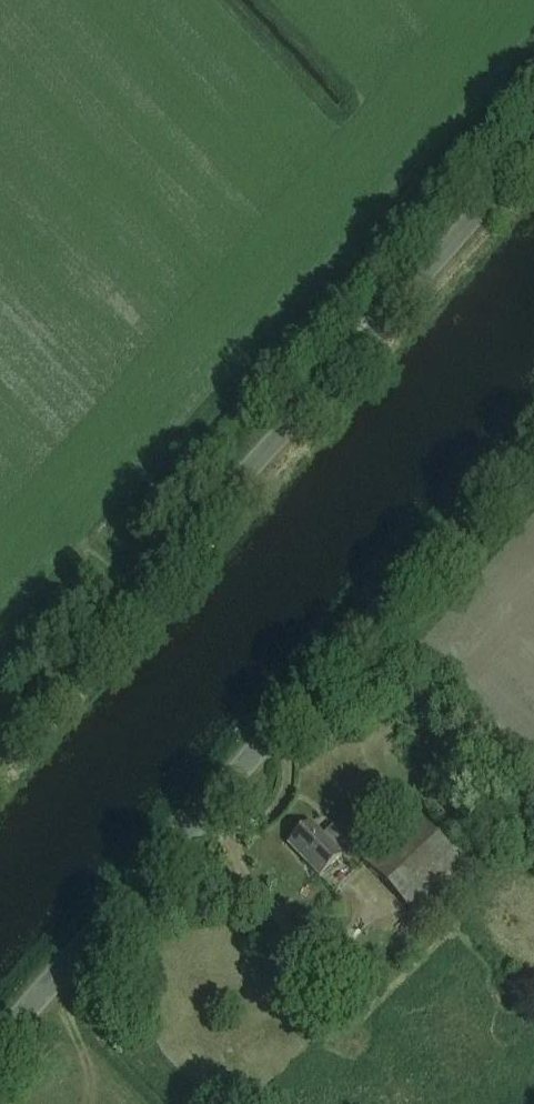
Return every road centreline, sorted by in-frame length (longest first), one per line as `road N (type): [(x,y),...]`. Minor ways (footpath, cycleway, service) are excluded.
road 1 (tertiary): [(0,1042),(533,440)]
road 2 (unclassified): [(0,753),(533,153)]

